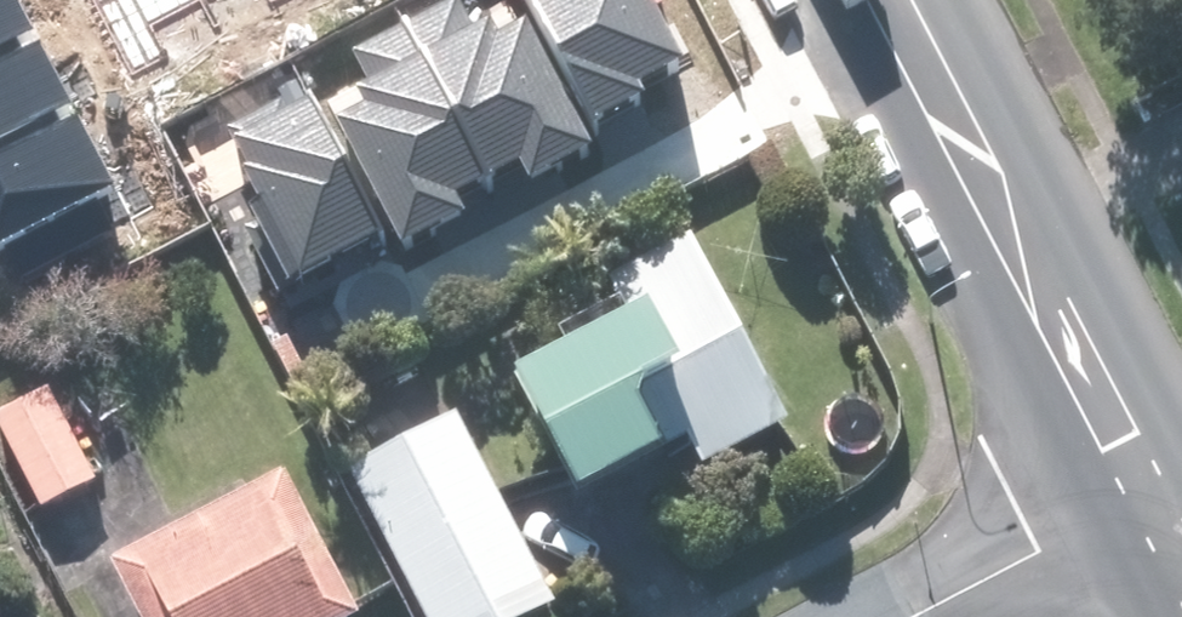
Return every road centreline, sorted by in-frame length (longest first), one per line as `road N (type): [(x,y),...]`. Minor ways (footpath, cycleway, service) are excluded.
road 1 (secondary): [(879,0),(1150,519)]
road 2 (residential): [(1150,519),(956,616)]

